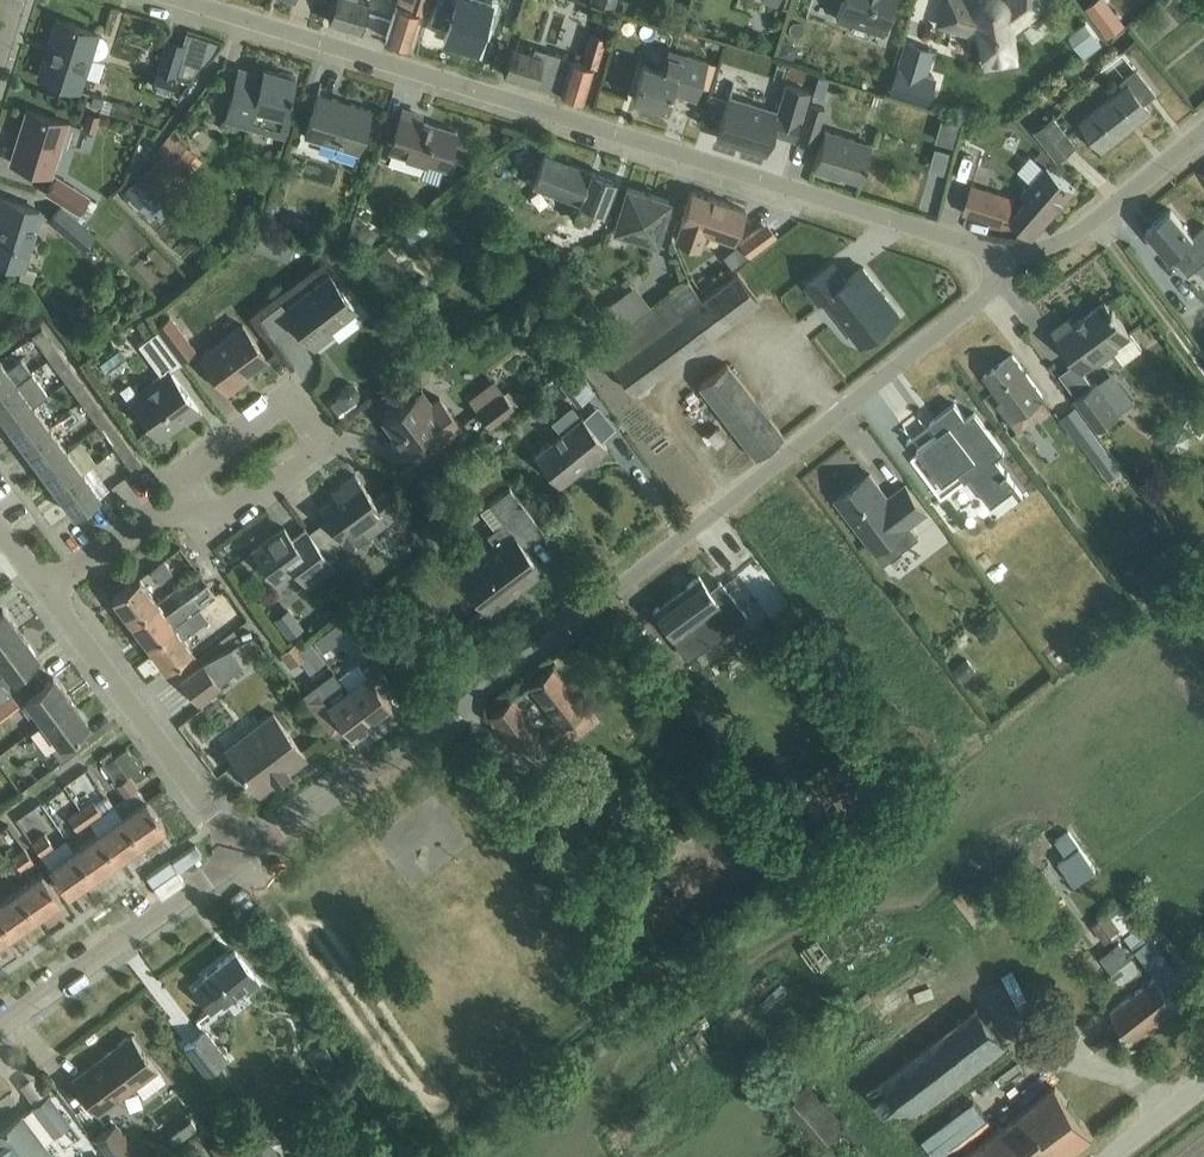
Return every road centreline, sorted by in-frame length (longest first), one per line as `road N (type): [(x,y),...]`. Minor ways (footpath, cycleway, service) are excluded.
road 1 (residential): [(241,855),(974,303),(993,282),(998,251)]
road 2 (residential): [(998,251),(169,0)]
road 3 (residential): [(176,497),(185,472),(277,405),(300,407),(314,425),(311,451),(213,520),(193,517)]
road 4 (residential): [(241,855),(49,585)]
road 5 (residential): [(0,1022),(241,855)]
road 6 (residential): [(998,251),(1066,240),(1203,131)]
road 7 (residential): [(49,585),(176,497)]

